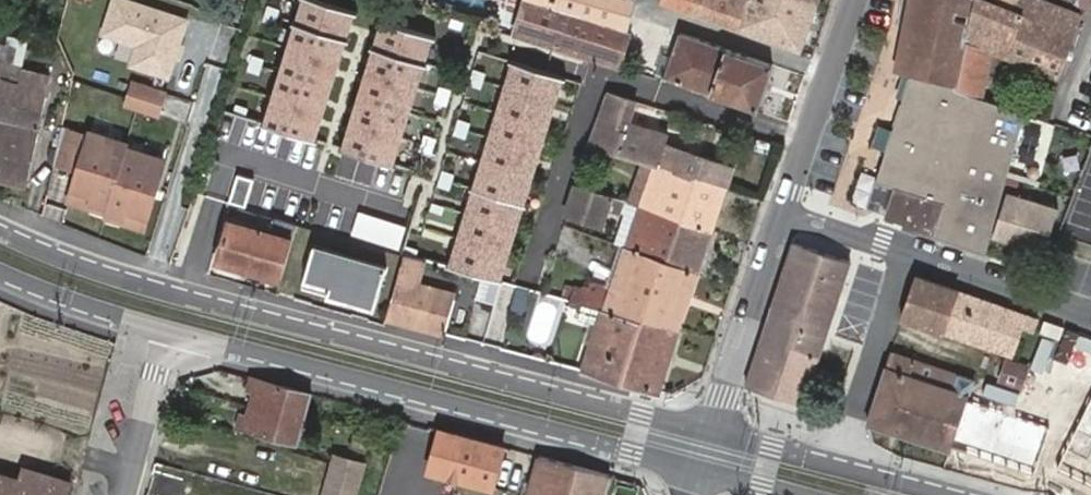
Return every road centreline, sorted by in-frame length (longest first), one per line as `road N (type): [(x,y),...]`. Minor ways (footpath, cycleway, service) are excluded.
road 1 (tertiary): [(710,433),(186,295),(0,229)]
road 2 (tertiary): [(175,333),(699,470)]
road 3 (residential): [(782,213),(1090,320)]
road 4 (tertiary): [(951,494),(710,433)]
road 5 (tertiary): [(710,433),(782,213)]
road 6 (tertiary): [(782,213),(853,0)]
road 7 (tertiary): [(0,273),(175,333)]
road 8 (residential): [(125,494),(156,373),(175,333)]

